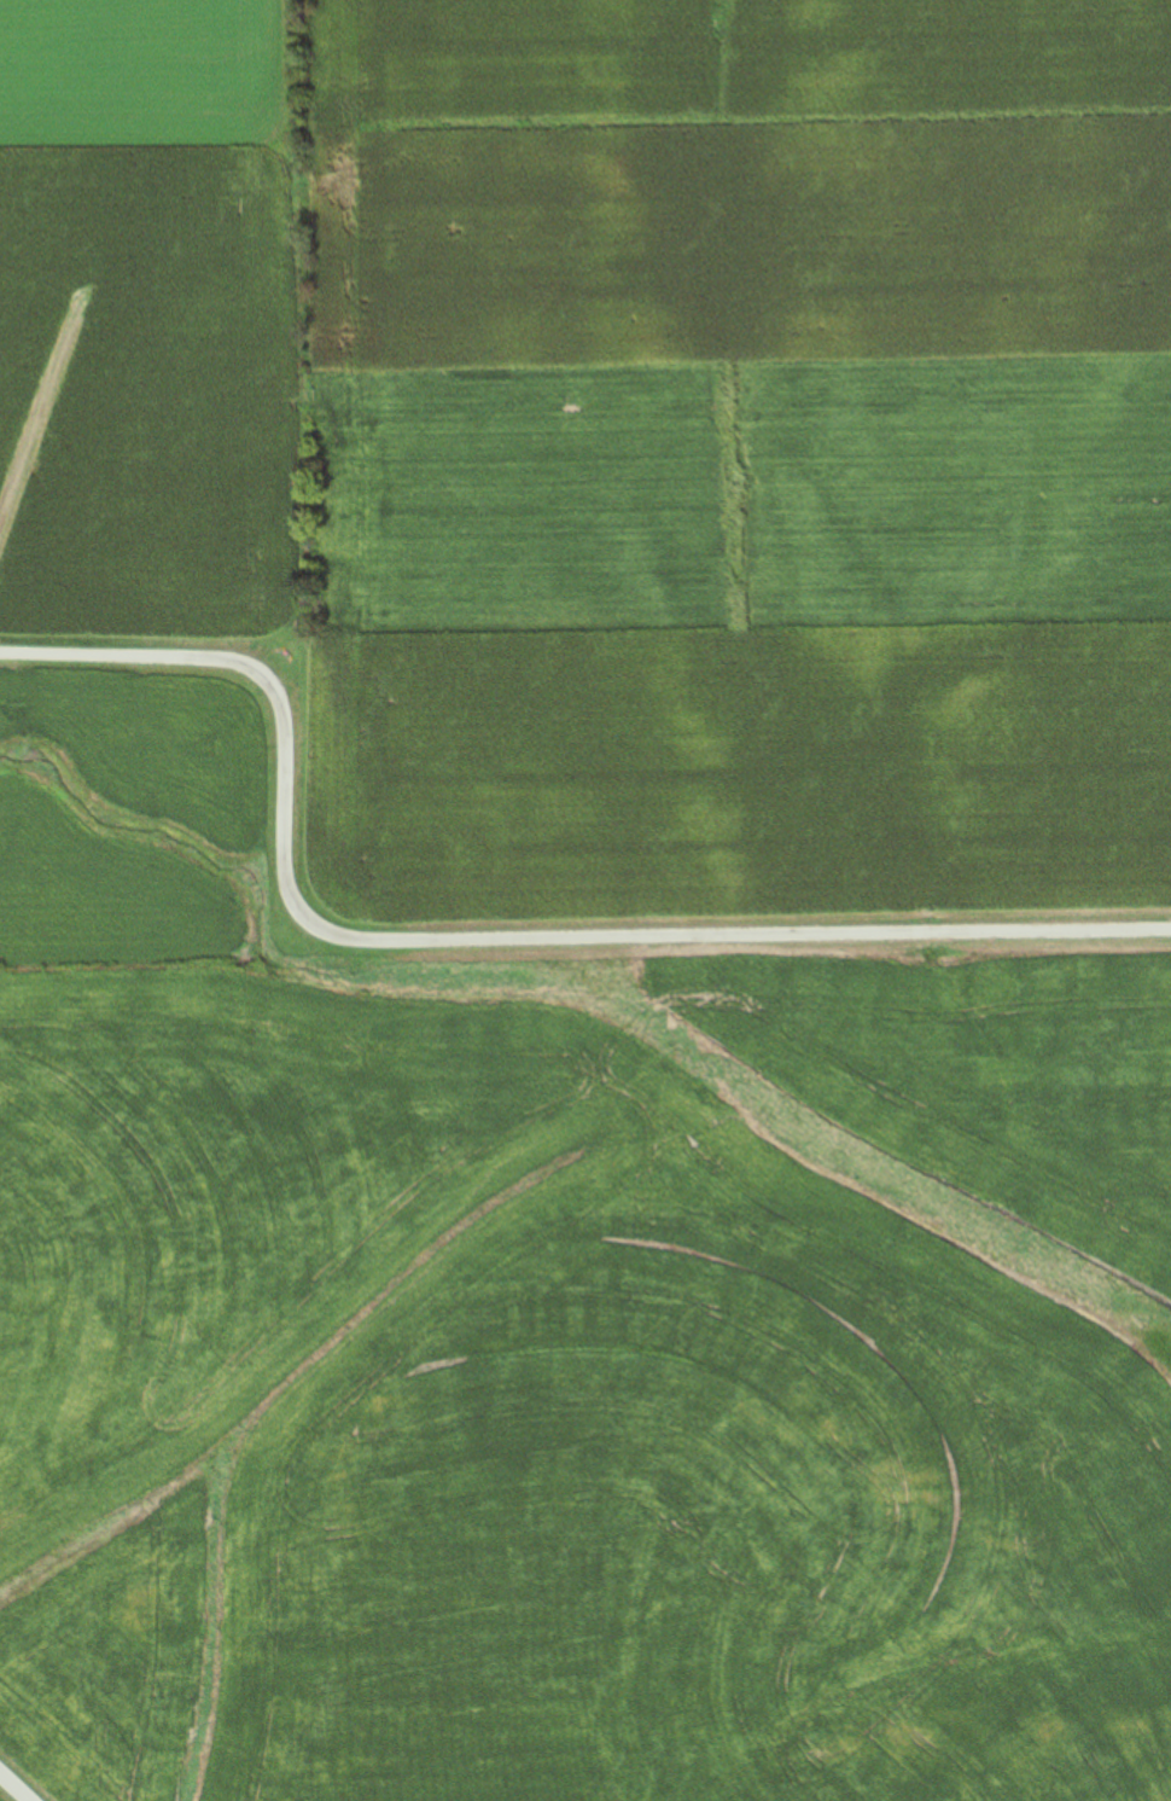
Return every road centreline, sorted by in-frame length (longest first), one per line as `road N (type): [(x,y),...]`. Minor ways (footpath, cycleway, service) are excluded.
road 1 (residential): [(0,653),(182,660),(262,678),(286,730),(284,871),(302,916),(350,941),(1170,927)]

